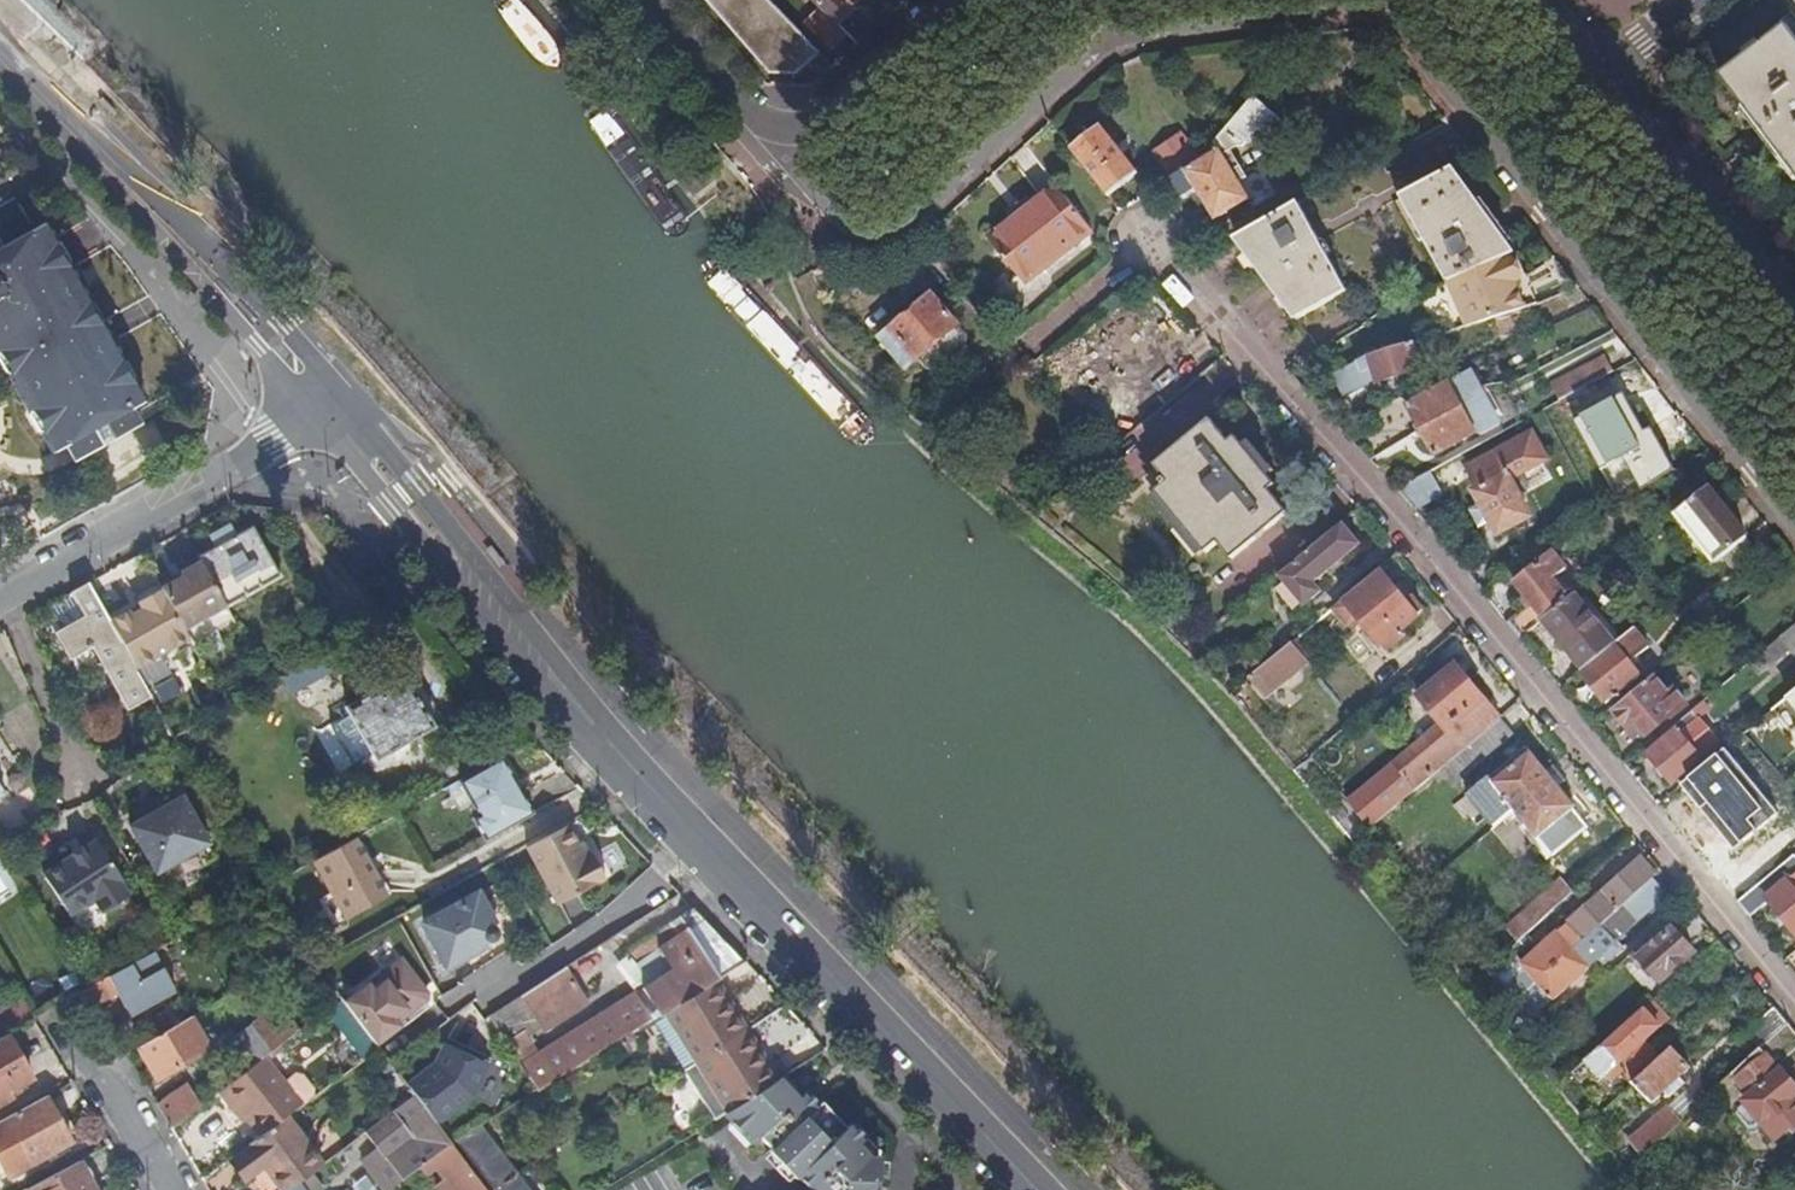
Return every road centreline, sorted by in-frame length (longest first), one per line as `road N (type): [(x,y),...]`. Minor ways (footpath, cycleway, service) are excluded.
road 1 (residential): [(1038,345),(1151,248),(1384,488),(1794,988)]
road 2 (tertiary): [(322,401),(630,766),(1033,1189)]
road 3 (residential): [(1393,8),(1543,209),(1794,517)]
road 4 (tertiary): [(0,62),(322,401)]
road 5 (residential): [(788,132),(838,213),(862,231),(886,232),(912,221),(1082,61),(1123,35)]
road 6 (residential): [(0,597),(211,480),(322,401)]
road 7 (residential): [(1794,306),(1610,72)]
road 8 (residential): [(1123,35),(1393,8)]
road 9 (residential): [(954,0),(816,129),(788,132)]
road 10 (residential): [(645,0),(734,105),(788,132)]

